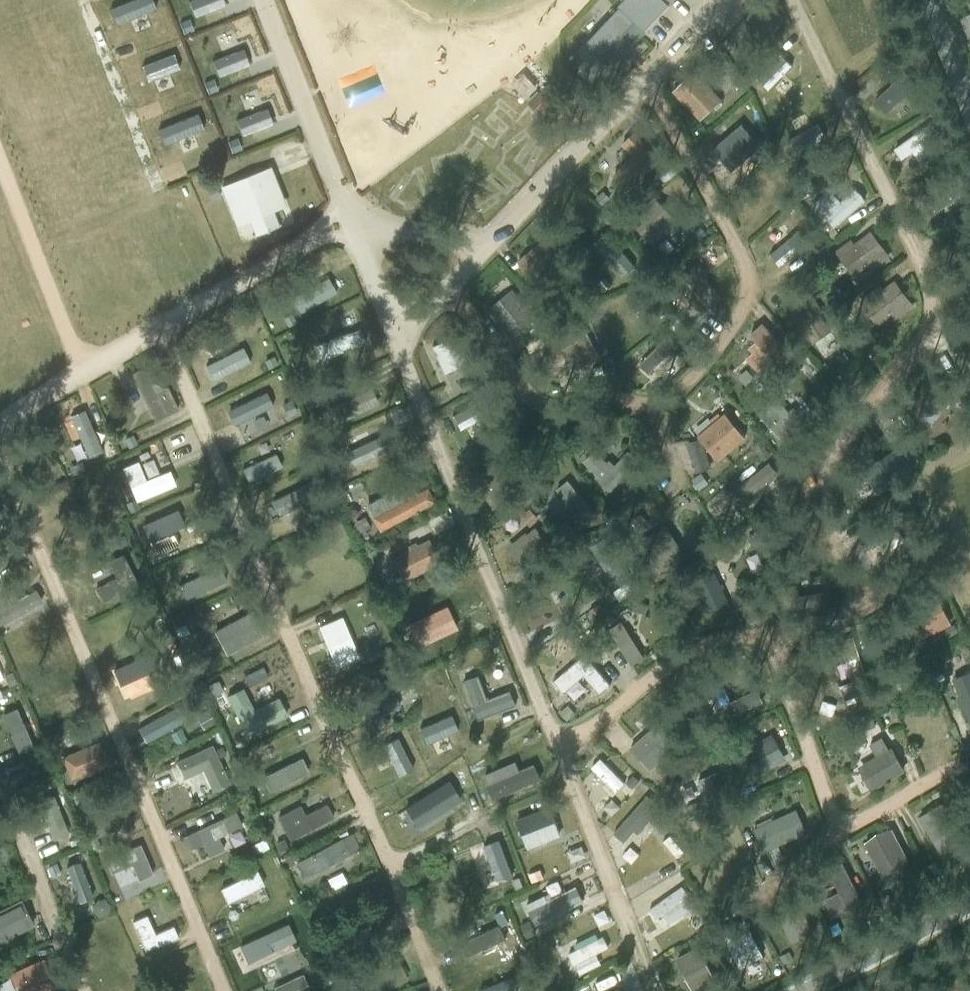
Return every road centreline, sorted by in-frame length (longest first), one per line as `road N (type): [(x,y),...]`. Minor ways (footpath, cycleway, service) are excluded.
road 1 (unclassified): [(799,990),(969,905)]

